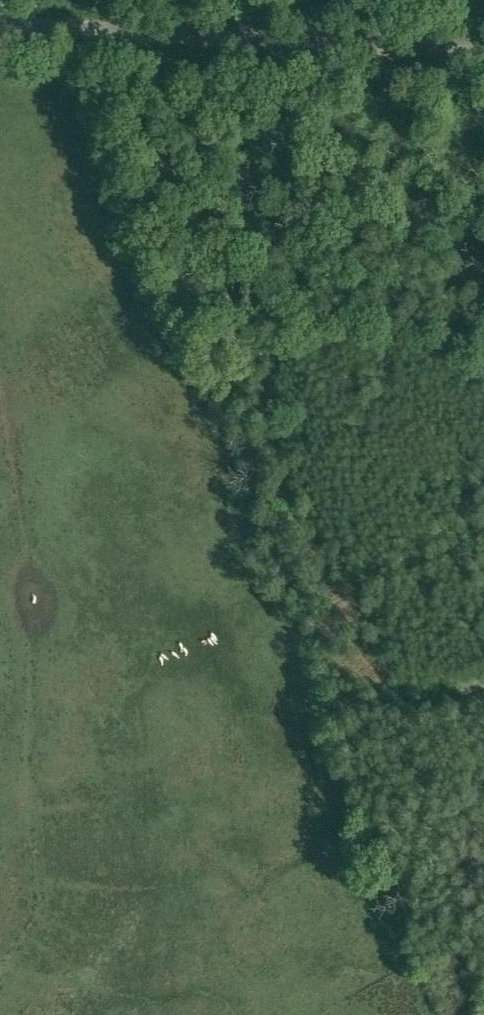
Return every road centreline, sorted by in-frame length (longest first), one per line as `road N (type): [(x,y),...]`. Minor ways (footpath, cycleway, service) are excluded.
road 1 (unclassified): [(483,55),(0,27)]

